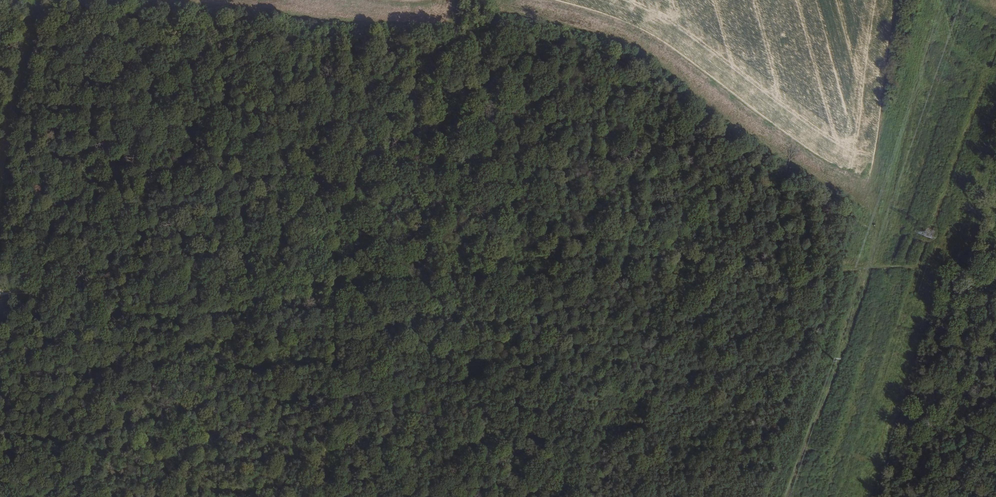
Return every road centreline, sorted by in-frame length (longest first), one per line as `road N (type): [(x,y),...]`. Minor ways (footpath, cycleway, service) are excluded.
road 1 (track): [(843,269),(331,281)]
road 2 (track): [(0,290),(331,281)]
road 3 (track): [(40,3),(7,136),(0,210)]

